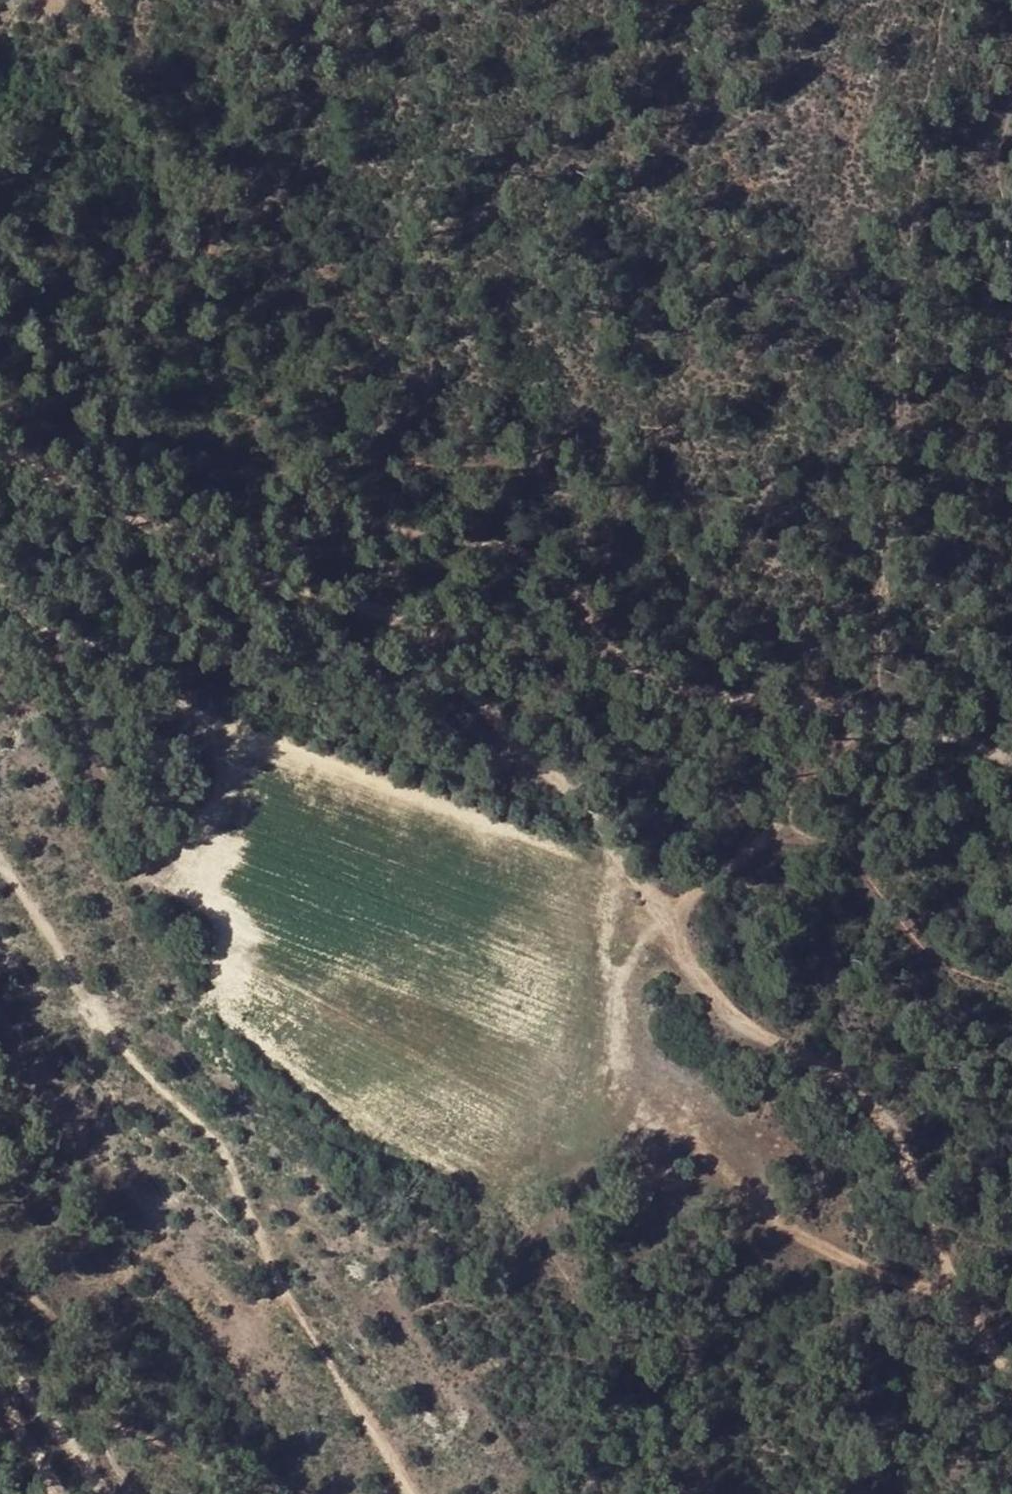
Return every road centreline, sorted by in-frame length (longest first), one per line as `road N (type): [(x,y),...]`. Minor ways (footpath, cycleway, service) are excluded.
road 1 (track): [(0,460),(141,518),(195,560),(443,638),(575,652),(647,669),(702,695),(857,712),(1011,764)]
road 2 (track): [(443,638),(552,777),(605,822),(718,1000),(755,1035),(863,1091),(900,1135),(961,1312),(1011,1379)]
road 3 (track): [(663,915),(761,837),(869,716)]
road 4 (track): [(0,1386),(58,1493)]

